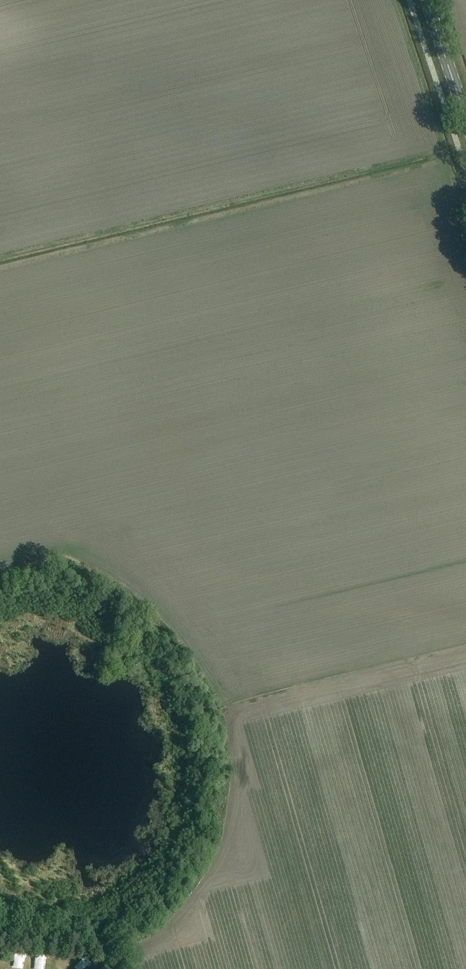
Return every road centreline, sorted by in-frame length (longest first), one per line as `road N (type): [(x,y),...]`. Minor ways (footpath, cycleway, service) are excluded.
road 1 (primary): [(465,116),(427,0)]

